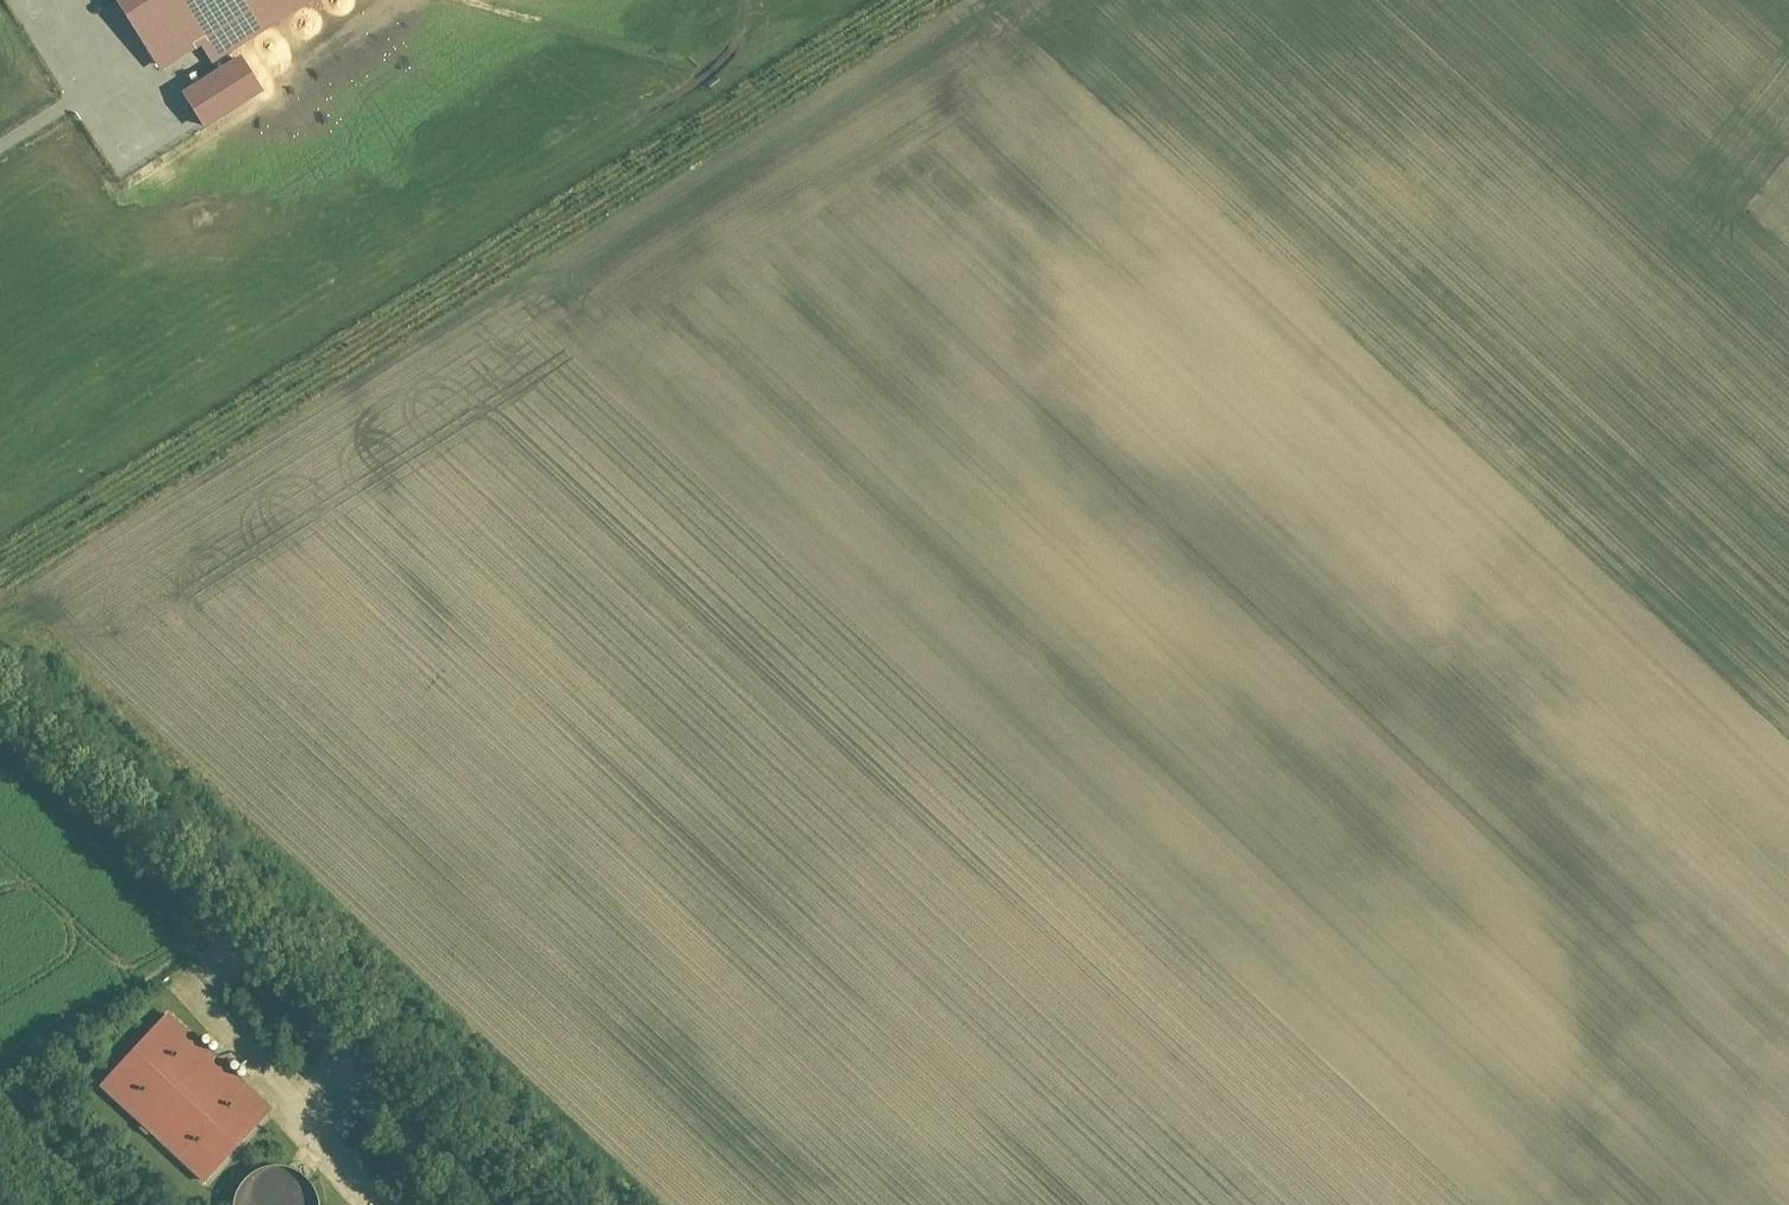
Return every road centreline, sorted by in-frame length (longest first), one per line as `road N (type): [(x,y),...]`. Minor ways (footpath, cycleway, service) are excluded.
road 1 (unclassified): [(0,716),(525,1204)]

